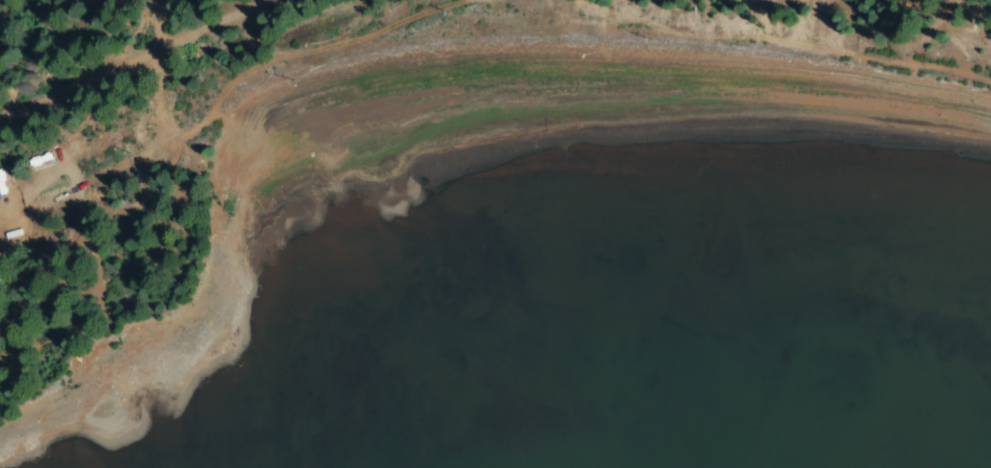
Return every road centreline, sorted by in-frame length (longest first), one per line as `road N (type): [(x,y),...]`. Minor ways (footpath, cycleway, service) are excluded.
road 1 (residential): [(263,166),(173,104),(164,0)]

